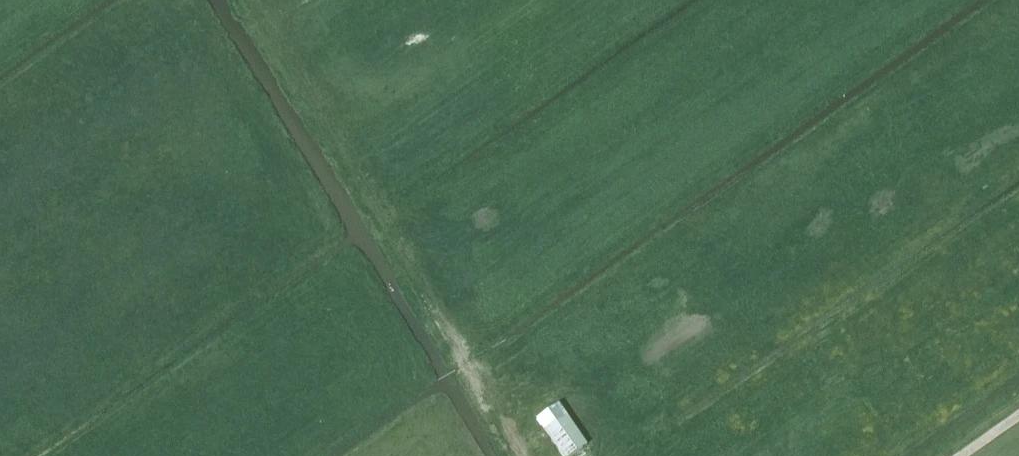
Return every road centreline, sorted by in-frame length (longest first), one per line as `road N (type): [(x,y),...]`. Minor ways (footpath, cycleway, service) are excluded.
road 1 (track): [(523,455),(254,0)]

